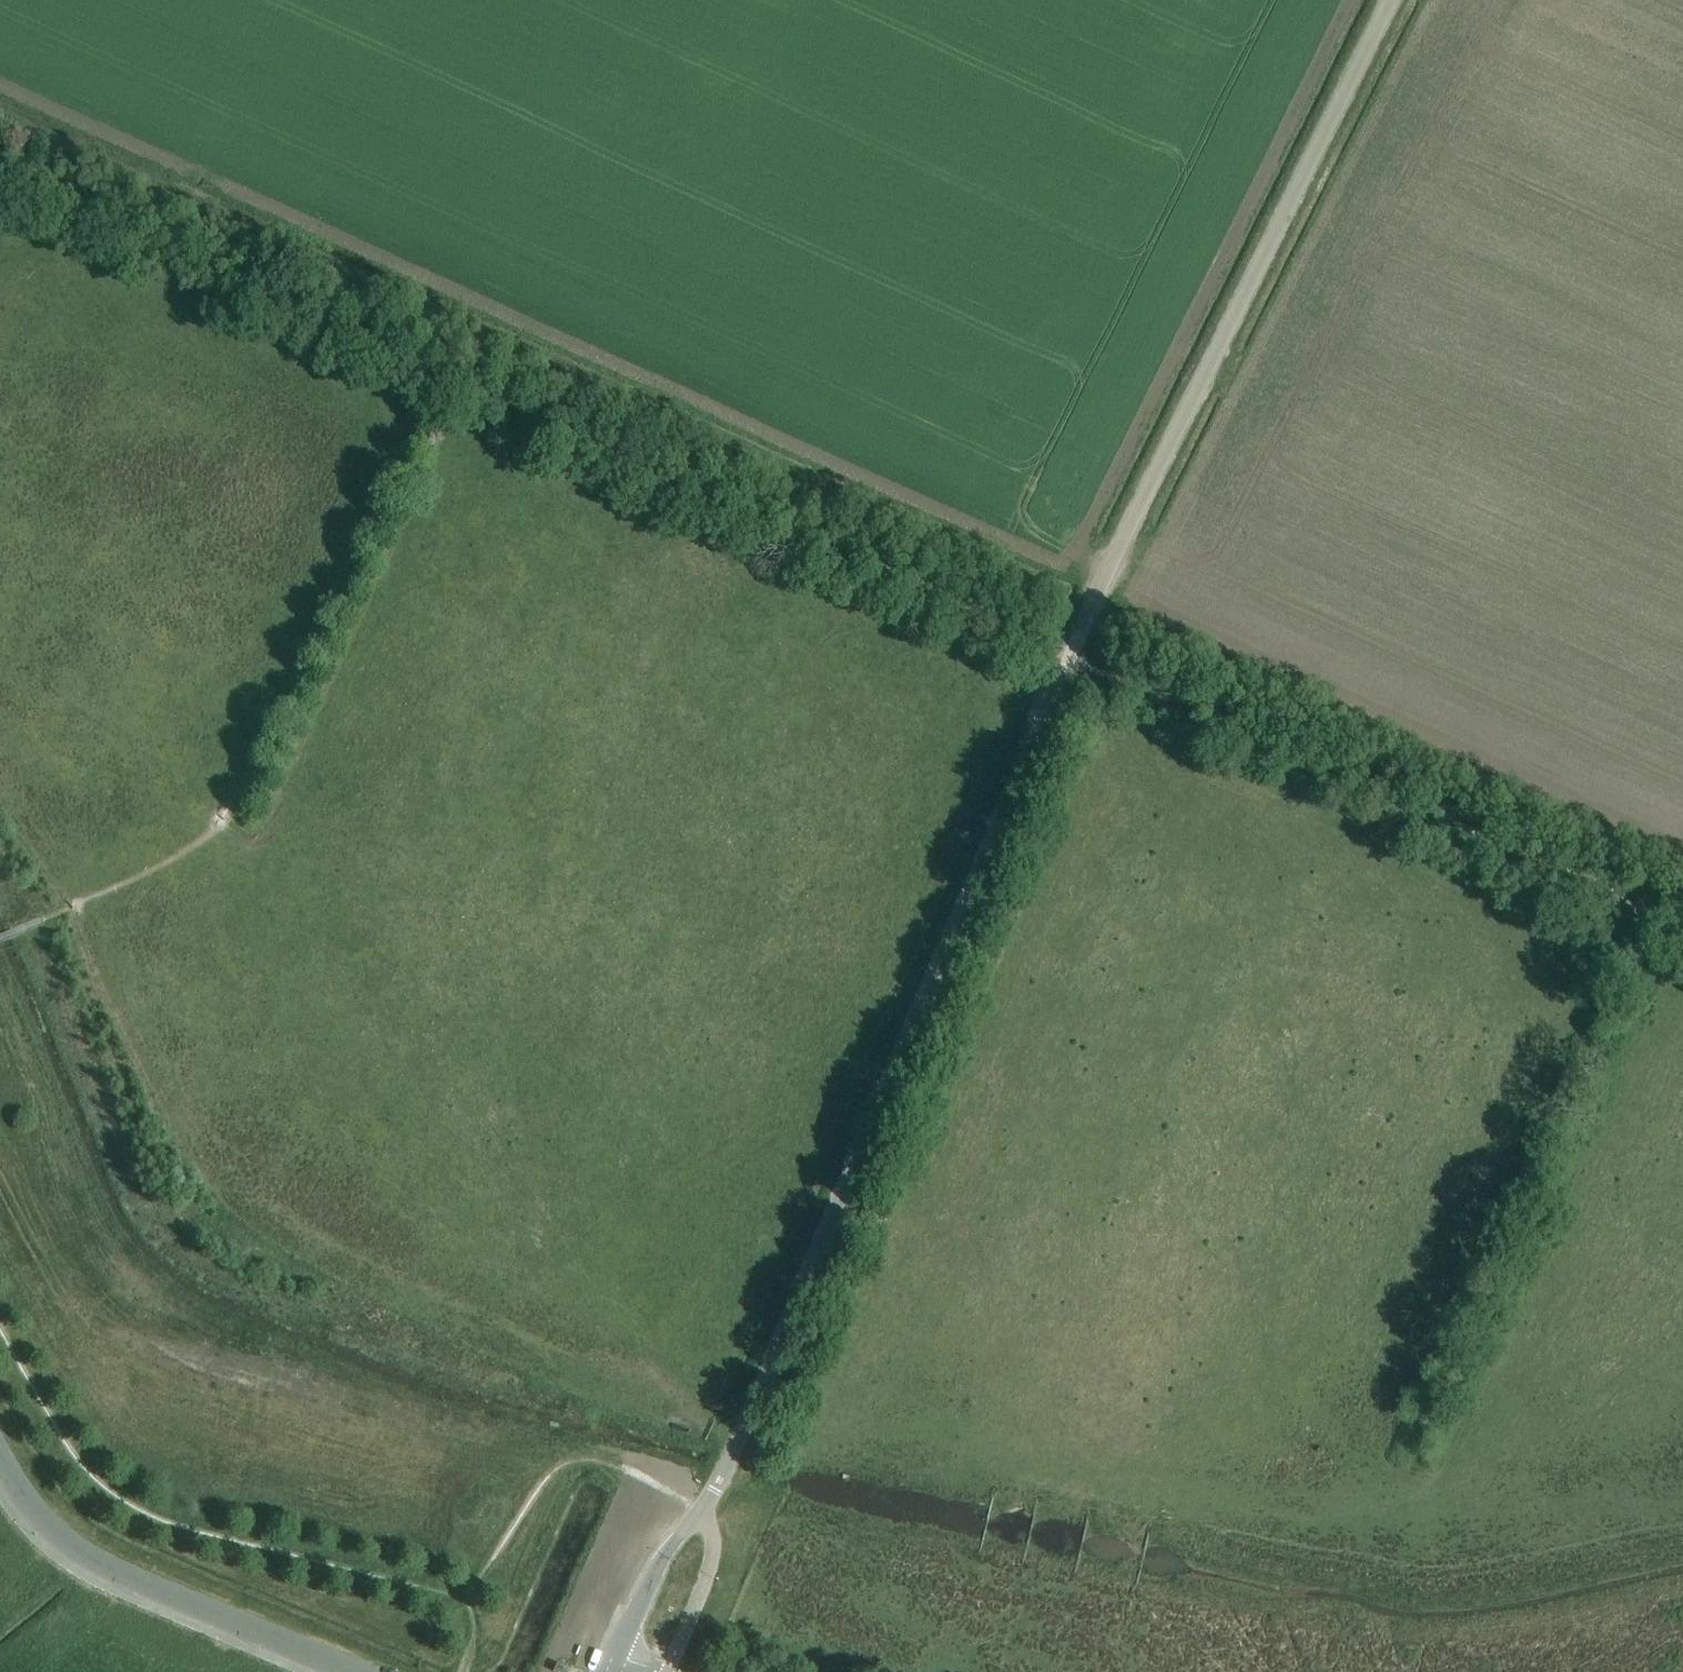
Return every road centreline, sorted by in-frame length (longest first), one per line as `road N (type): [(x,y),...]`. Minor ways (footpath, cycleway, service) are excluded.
road 1 (unclassified): [(1391,0),(1070,656),(726,1469),(662,1560),(617,1655)]
road 2 (residential): [(341,1671),(77,1555),(25,1501),(0,1458)]

